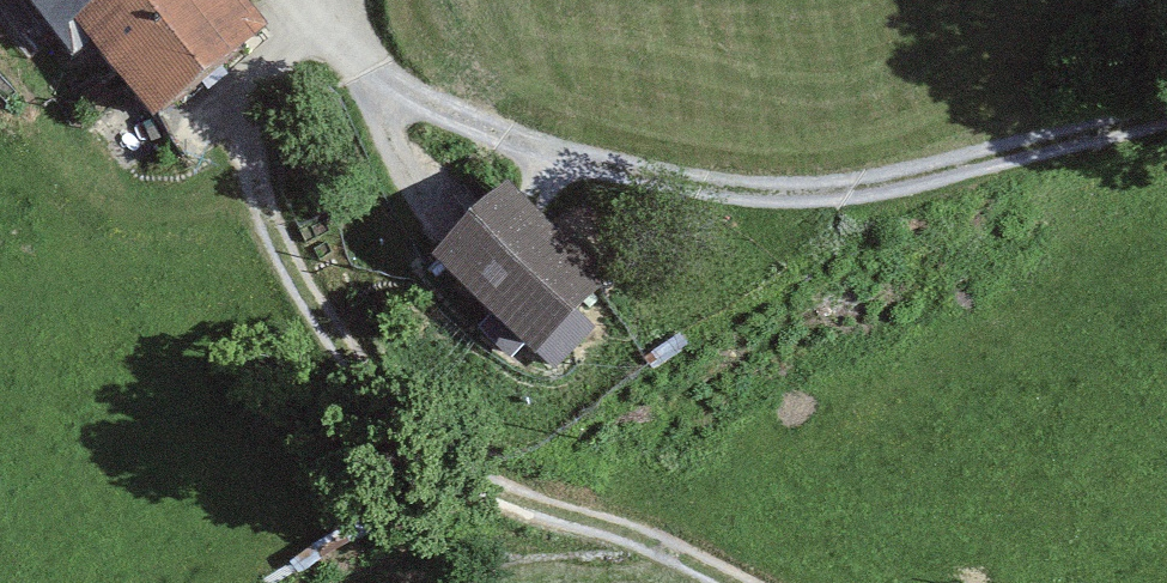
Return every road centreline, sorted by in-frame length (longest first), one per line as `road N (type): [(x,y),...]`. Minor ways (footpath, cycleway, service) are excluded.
road 1 (track): [(1166,107),(863,192),(624,177),(408,115),(330,24),(333,0)]
road 2 (track): [(330,24),(248,107),(253,197),(383,443),(705,582)]

